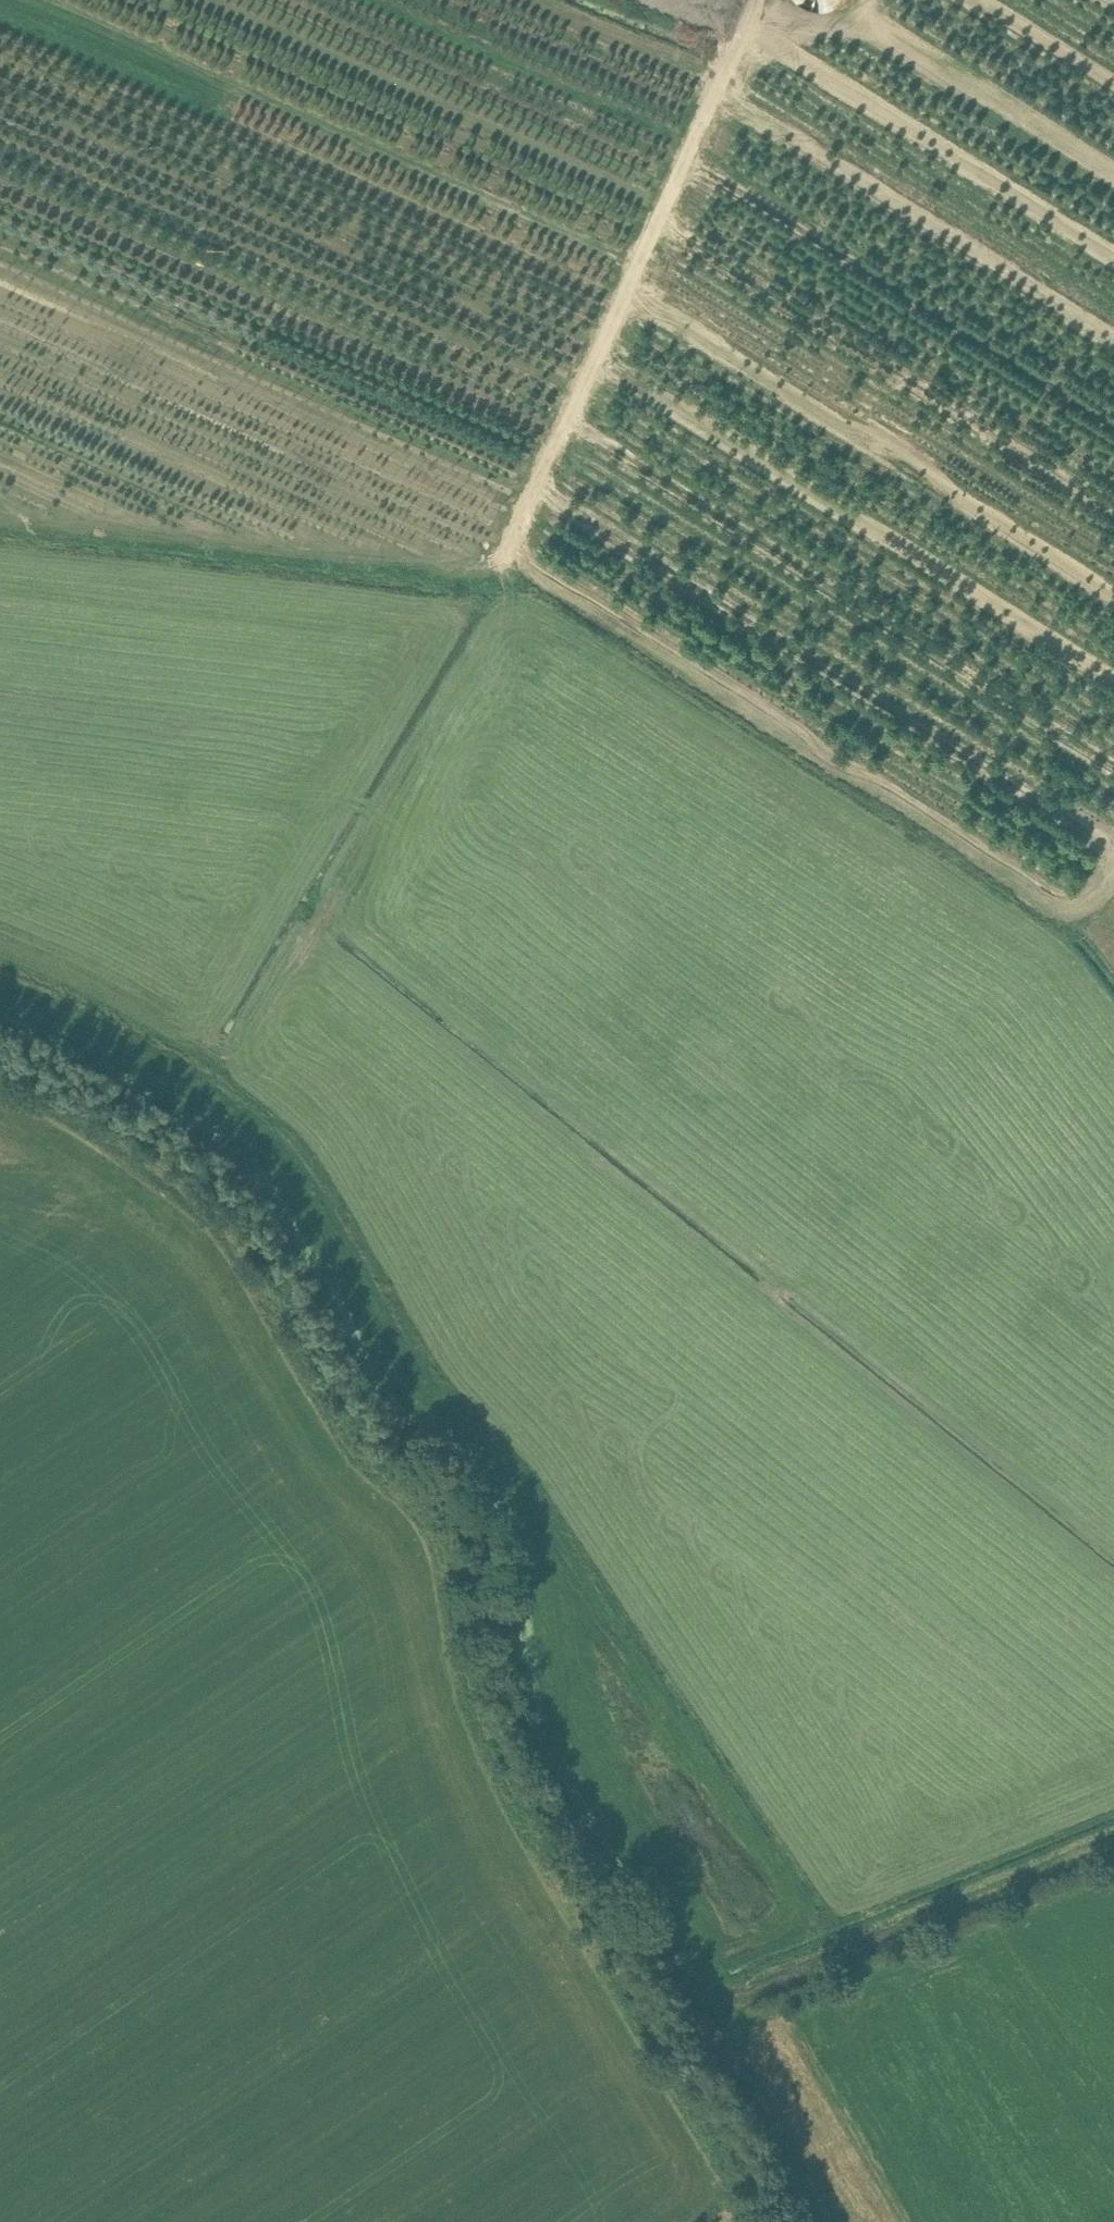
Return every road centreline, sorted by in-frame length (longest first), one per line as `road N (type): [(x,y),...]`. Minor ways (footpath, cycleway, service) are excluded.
road 1 (track): [(509,565),(758,0)]

